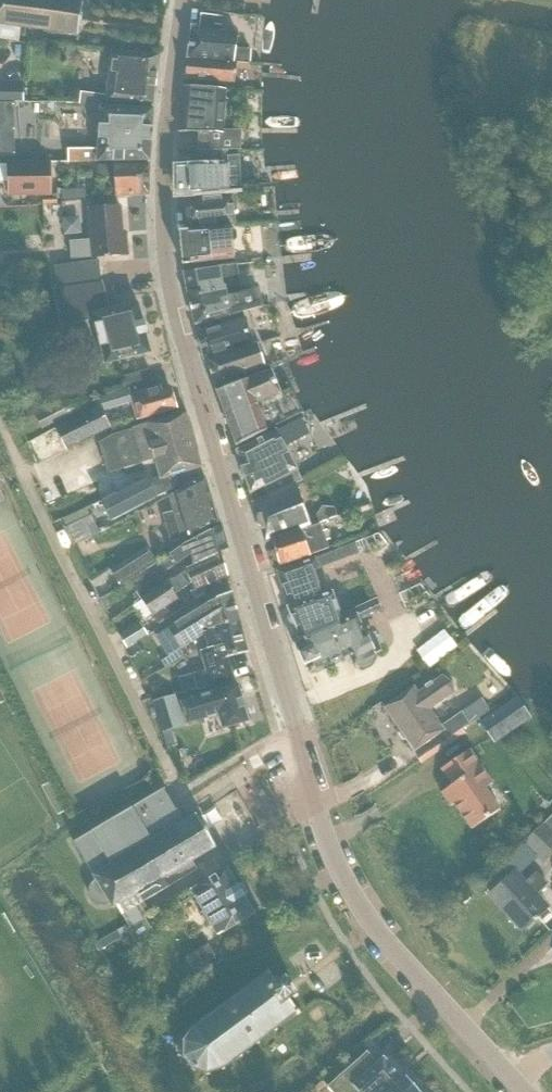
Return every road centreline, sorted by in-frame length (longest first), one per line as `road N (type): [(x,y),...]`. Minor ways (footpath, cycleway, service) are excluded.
road 1 (unclassified): [(517,1083),(357,905),(314,808),(176,315),(163,183),(182,0)]
road 2 (residential): [(0,430),(170,774)]

